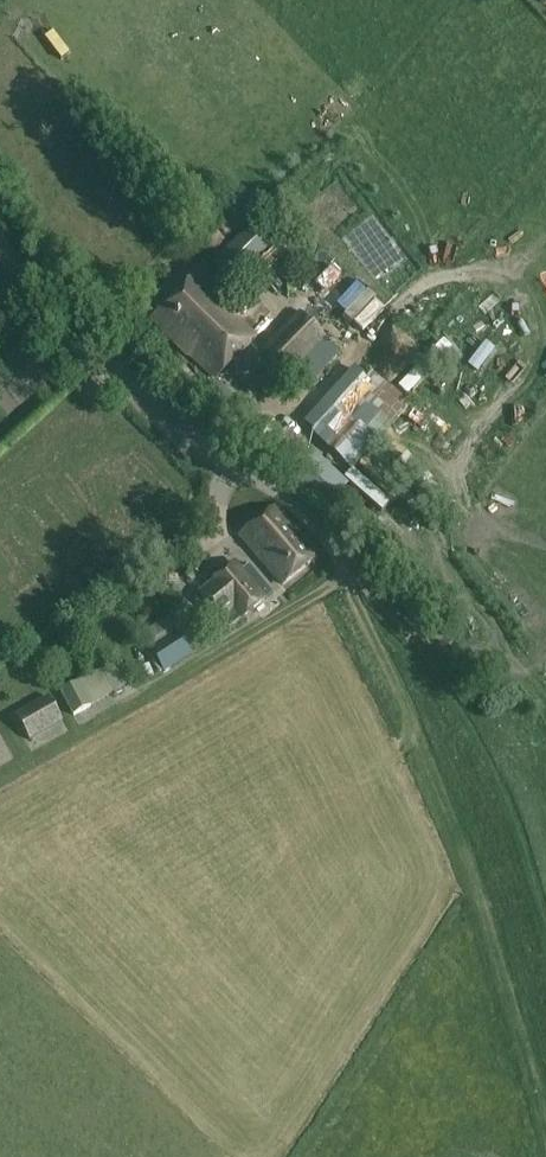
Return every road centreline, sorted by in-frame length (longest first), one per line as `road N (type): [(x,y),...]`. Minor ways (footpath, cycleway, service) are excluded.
road 1 (track): [(351,580),(486,910),(545,1111)]
road 2 (unclassified): [(351,580),(309,516),(112,366),(0,243)]

